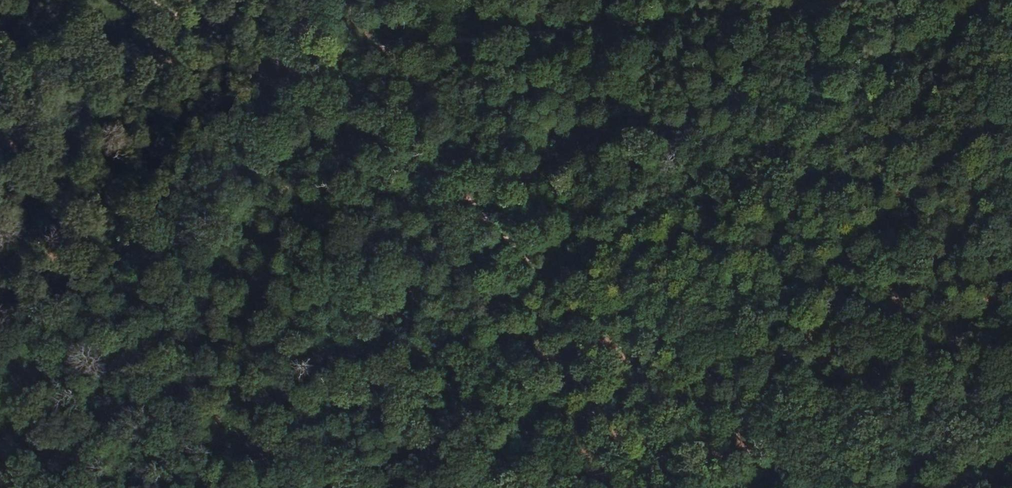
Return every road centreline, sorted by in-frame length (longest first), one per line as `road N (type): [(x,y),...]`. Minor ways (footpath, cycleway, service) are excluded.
road 1 (track): [(829,0),(301,55)]
road 2 (track): [(549,280),(983,0)]
road 3 (track): [(549,280),(317,0)]
road 4 (track): [(301,55),(0,86)]
road 5 (track): [(760,487),(549,280)]
road 6 (track): [(532,487),(549,280)]
road 7 (track): [(427,131),(377,120),(301,55)]
road 8 (track): [(301,55),(262,23),(194,0)]

